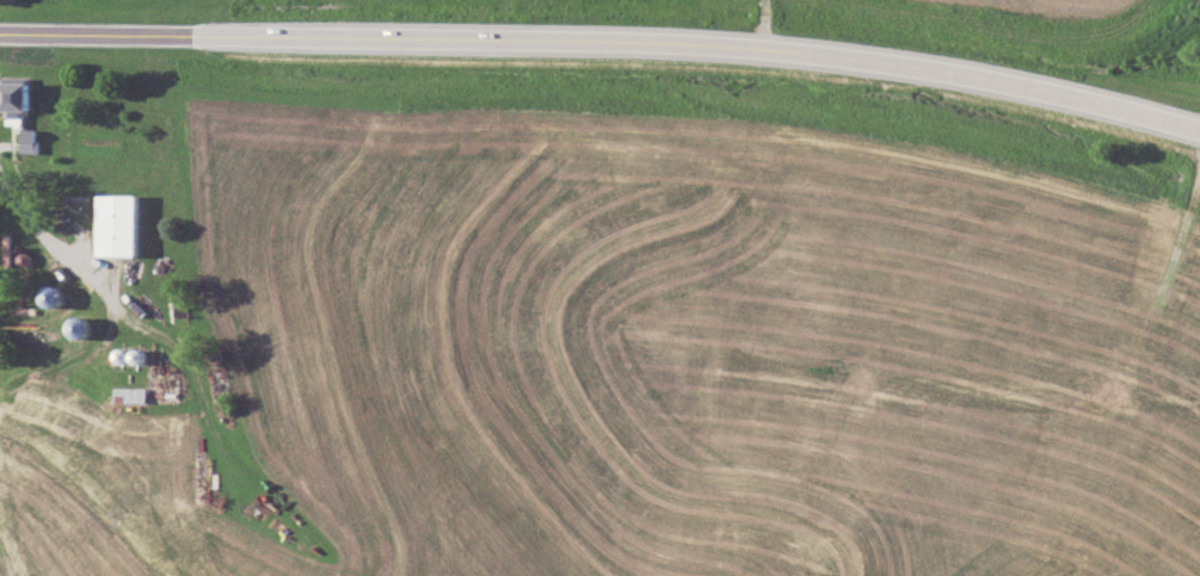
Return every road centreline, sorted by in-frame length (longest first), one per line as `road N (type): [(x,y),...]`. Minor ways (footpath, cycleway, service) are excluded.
road 1 (primary): [(1199,121),(1048,80),(872,49),(481,32),(0,30)]

